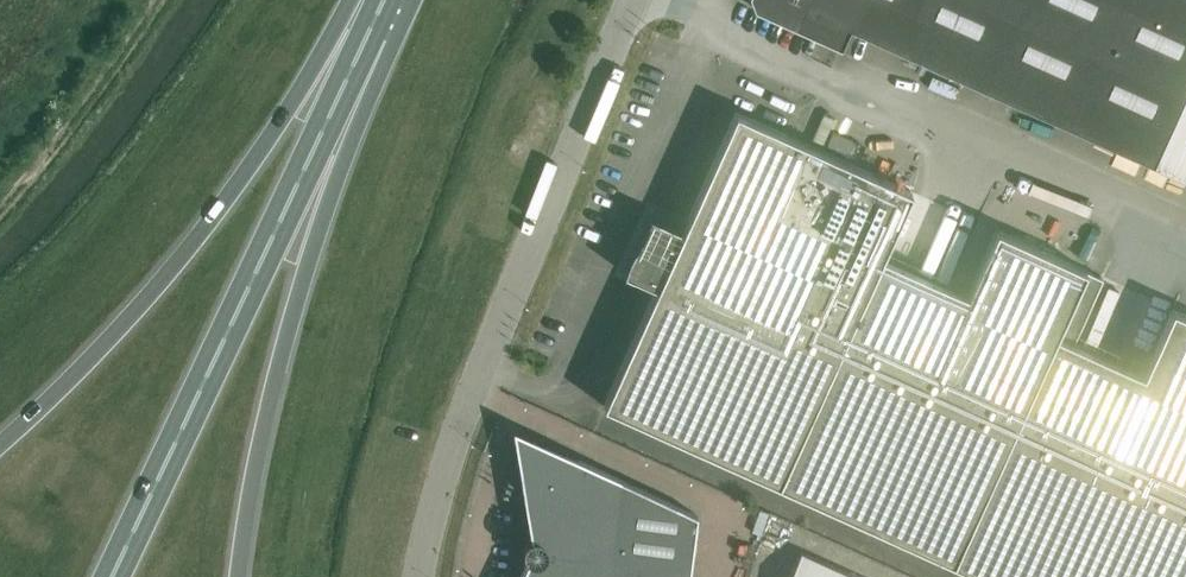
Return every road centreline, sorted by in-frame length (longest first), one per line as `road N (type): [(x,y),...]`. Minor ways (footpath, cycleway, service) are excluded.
road 1 (unclassified): [(419,576),(458,430),(632,0)]
road 2 (trunk): [(111,576),(369,34)]
road 3 (trunk): [(369,0),(209,222),(105,350),(0,450)]
road 4 (trunk): [(239,576),(255,476),(369,34)]

